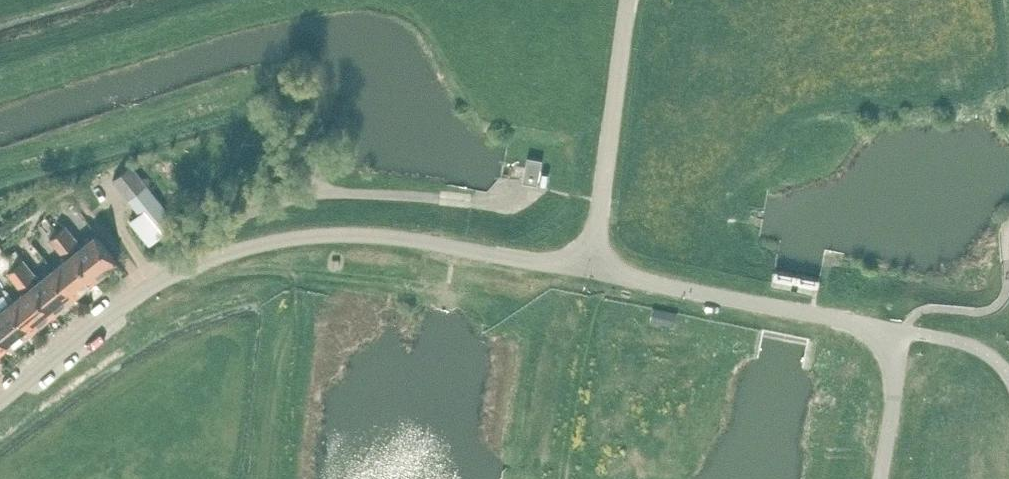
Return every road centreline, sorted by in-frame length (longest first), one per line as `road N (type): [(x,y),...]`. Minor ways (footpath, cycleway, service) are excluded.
road 1 (unclassified): [(0,402),(161,280),(276,242),(402,239),(592,271)]
road 2 (unclassified): [(881,478),(900,332),(592,271)]
road 3 (unclassified): [(592,271),(629,0)]
road 4 (track): [(298,239),(272,478)]

